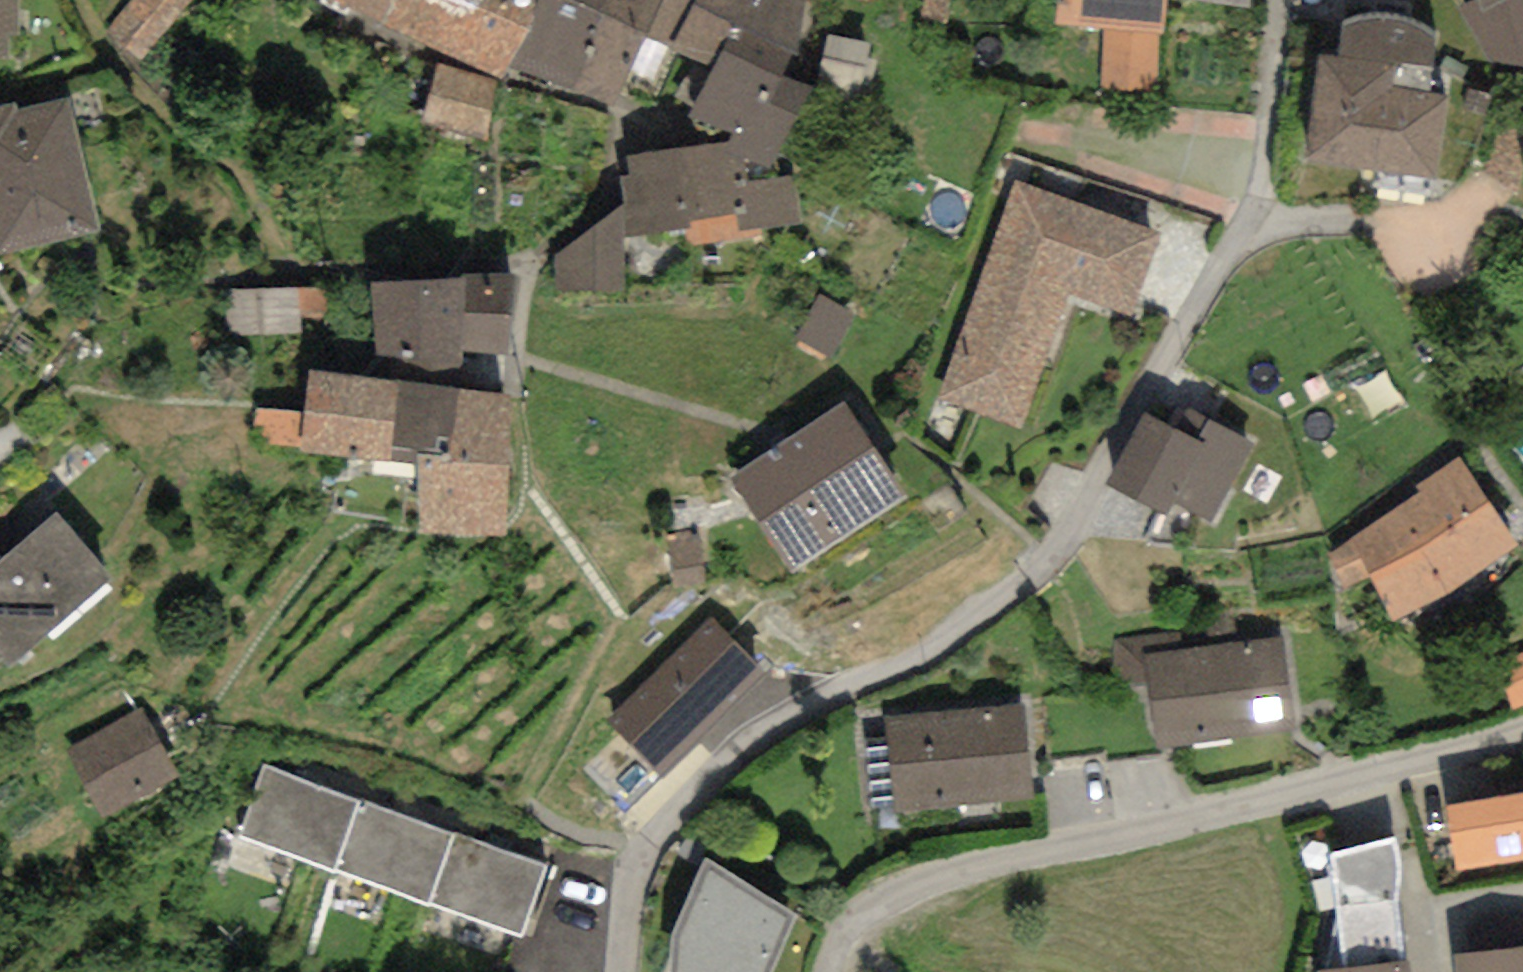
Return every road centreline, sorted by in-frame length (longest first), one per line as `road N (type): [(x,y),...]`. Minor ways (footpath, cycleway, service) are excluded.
road 1 (residential): [(619,971),(639,857),(726,759),(804,707),(952,635),(1000,600),(1063,532),(1253,215),(1281,0)]
road 2 (residential): [(1522,725),(1246,805),(960,870),(853,921),(825,971)]

